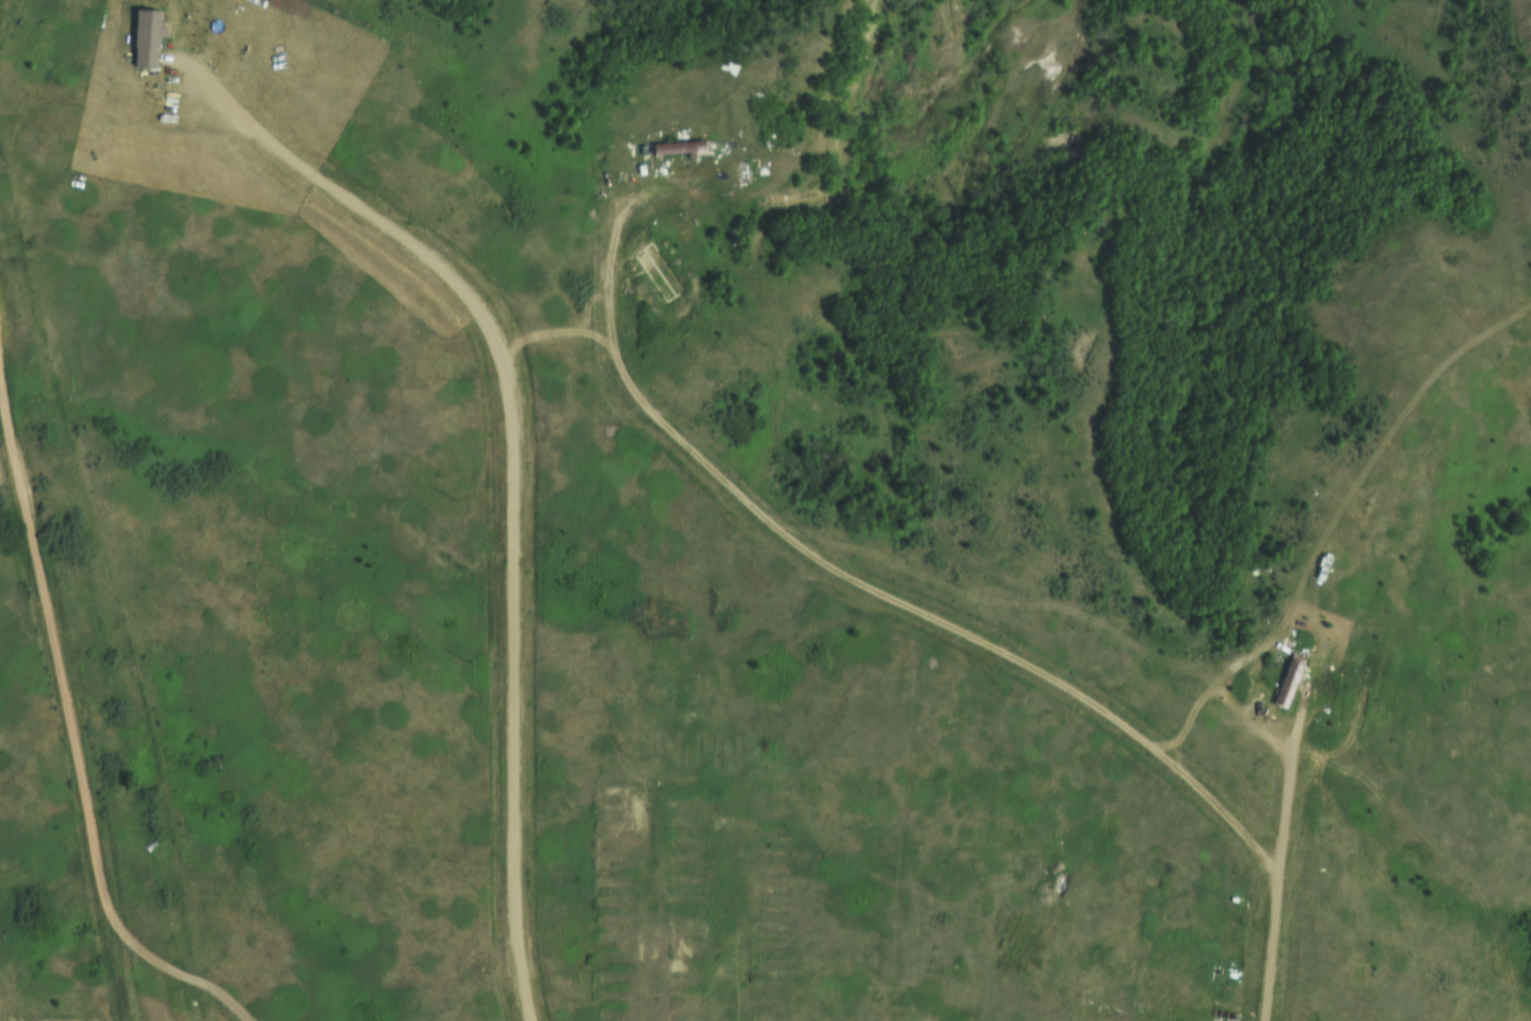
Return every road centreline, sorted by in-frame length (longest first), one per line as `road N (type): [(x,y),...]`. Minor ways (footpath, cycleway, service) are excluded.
road 1 (track): [(1174,764),(1187,711),(1222,667),(1275,630),(1338,505),(1388,429),(1456,350),(1530,308)]

